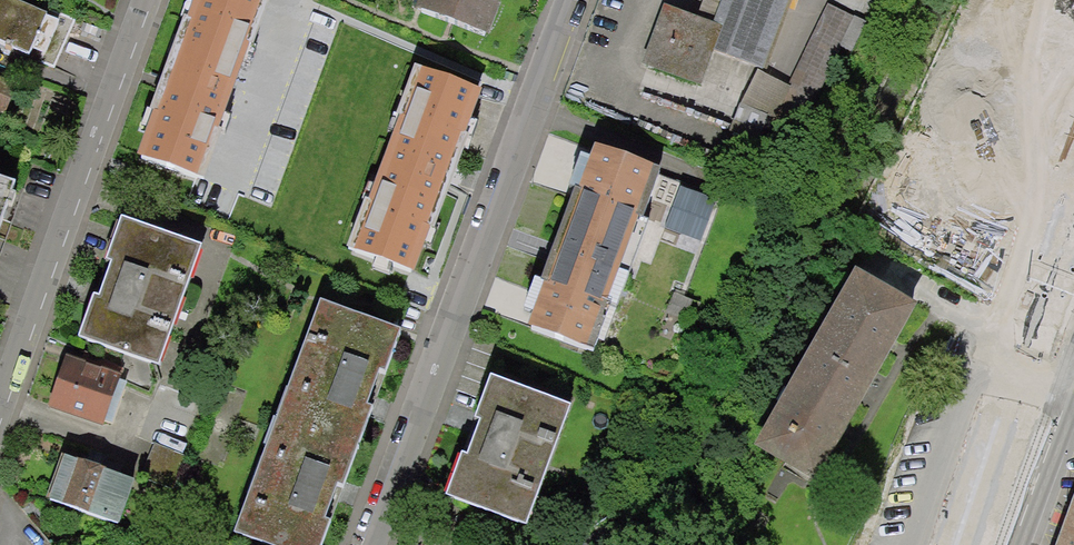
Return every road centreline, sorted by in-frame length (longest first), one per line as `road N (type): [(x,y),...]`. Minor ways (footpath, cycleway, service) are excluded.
road 1 (residential): [(571,0),(368,544)]
road 2 (residential): [(150,0),(0,425)]
road 3 (secondary): [(1073,381),(1015,544)]

